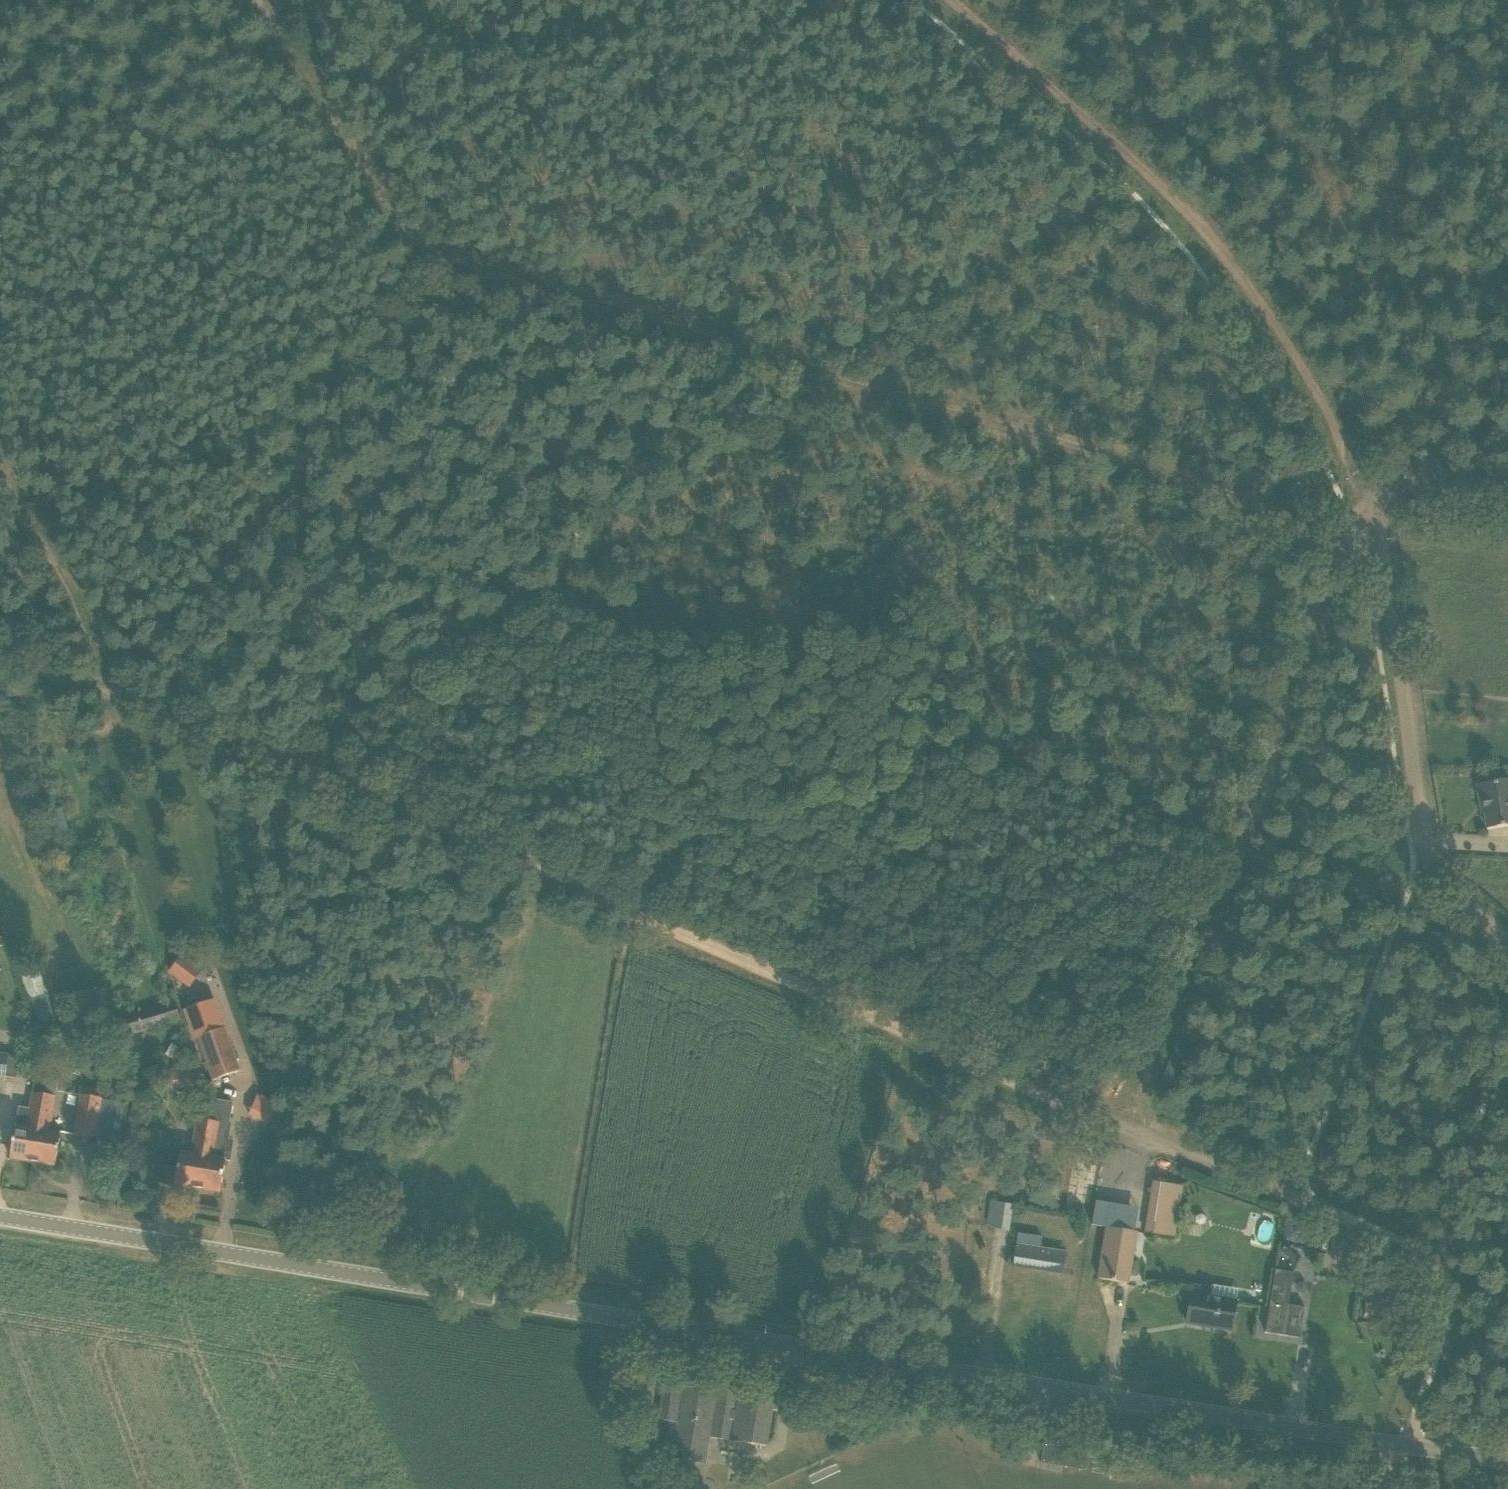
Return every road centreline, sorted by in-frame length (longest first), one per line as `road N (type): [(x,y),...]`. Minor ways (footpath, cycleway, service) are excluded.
road 1 (tertiary): [(1507,1460),(0,1215)]
road 2 (track): [(261,0),(360,181),(461,263),(1353,528)]
road 3 (track): [(392,806),(1100,1120),(1288,1194)]
road 4 (track): [(1368,520),(1328,423),(1252,304),(1195,232),(941,0)]
road 5 (track): [(1163,199),(875,391),(649,524)]
road 6 (unclassified): [(1507,937),(1439,866),(1426,835),(1368,520)]
road 7 (track): [(649,524),(281,756)]
road 8 (track): [(1353,528),(1231,845)]
road 9 (track): [(1231,845),(1118,1126)]
road 10 (track): [(81,679),(281,756)]
road 11 (track): [(81,679),(71,618),(0,505)]
road 12 (track): [(1368,520),(1423,485),(1507,478)]
road 13 (track): [(281,756),(392,806)]

